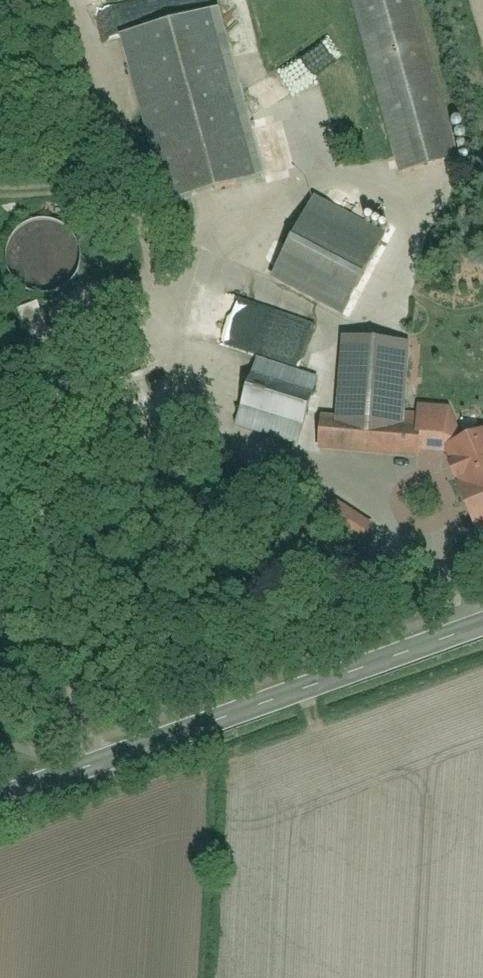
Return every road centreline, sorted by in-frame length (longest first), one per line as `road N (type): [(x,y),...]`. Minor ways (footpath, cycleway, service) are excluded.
road 1 (tertiary): [(0,796),(482,623)]
road 2 (track): [(125,800),(105,758),(83,737),(37,436)]

